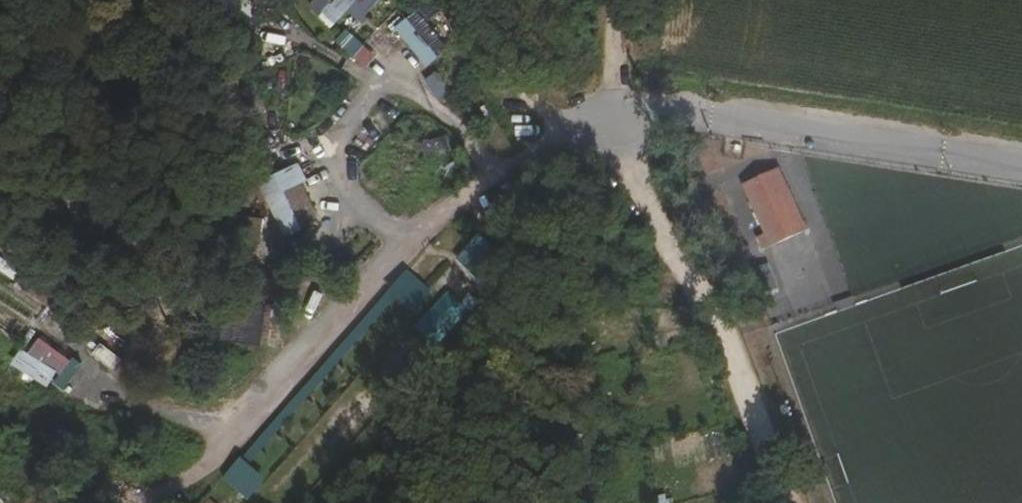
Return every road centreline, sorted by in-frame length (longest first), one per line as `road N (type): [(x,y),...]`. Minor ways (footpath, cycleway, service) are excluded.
road 1 (unclassified): [(786,502),(676,180),(638,107)]
road 2 (unclassified): [(638,107),(1021,164)]
road 3 (residential): [(516,173),(483,156),(423,96),(402,86),(368,95),(331,141),(330,166),(387,220),(425,238)]
road 4 (unclassified): [(425,238),(240,431)]
road 5 (track): [(466,0),(509,74),(565,139)]
road 6 (residential): [(240,431),(162,415),(95,373)]
road 7 (unclassified): [(638,107),(565,139),(516,173)]
road 8 (unclassified): [(240,431),(216,458),(145,502)]

